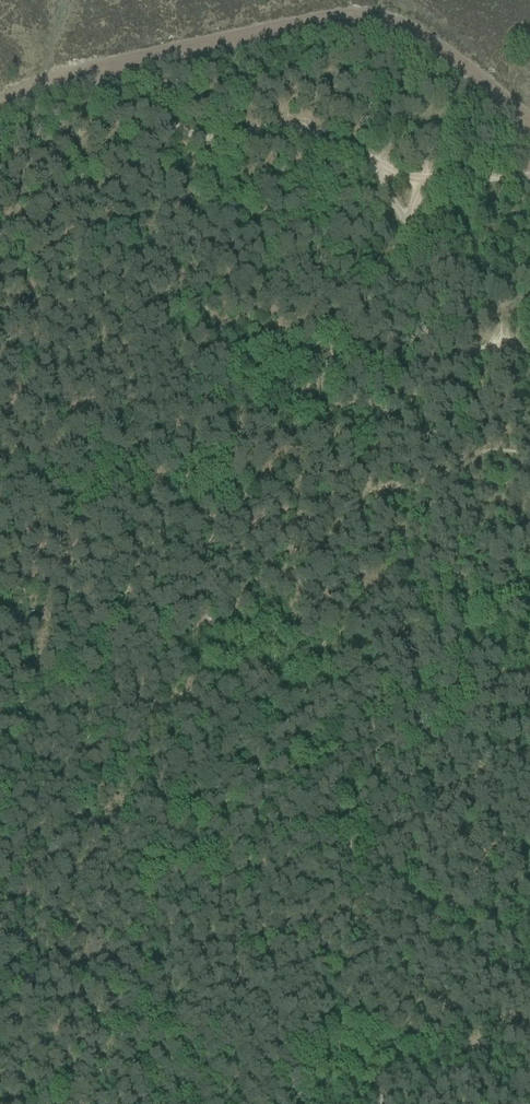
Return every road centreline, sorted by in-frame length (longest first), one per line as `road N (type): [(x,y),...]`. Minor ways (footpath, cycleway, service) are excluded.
road 1 (track): [(0,118),(102,69),(342,18),(387,16),(428,41),(529,130)]

